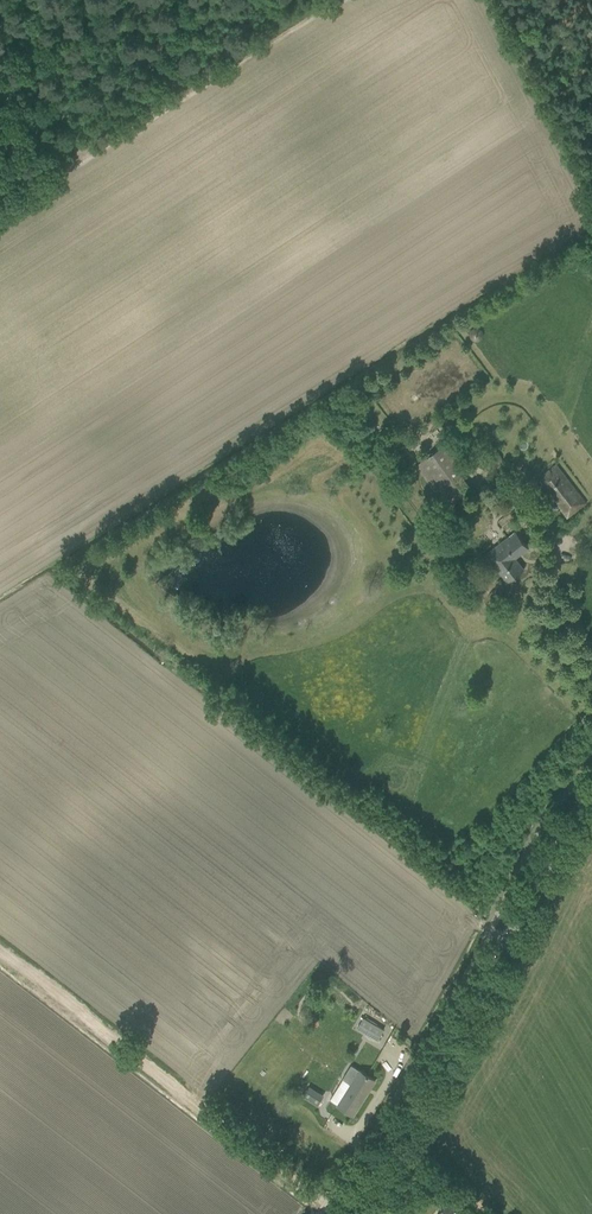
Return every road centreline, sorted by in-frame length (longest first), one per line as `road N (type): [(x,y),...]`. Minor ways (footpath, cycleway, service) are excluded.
road 1 (tertiary): [(348,1213),(436,1086),(591,812)]
road 2 (track): [(340,0),(0,206)]

